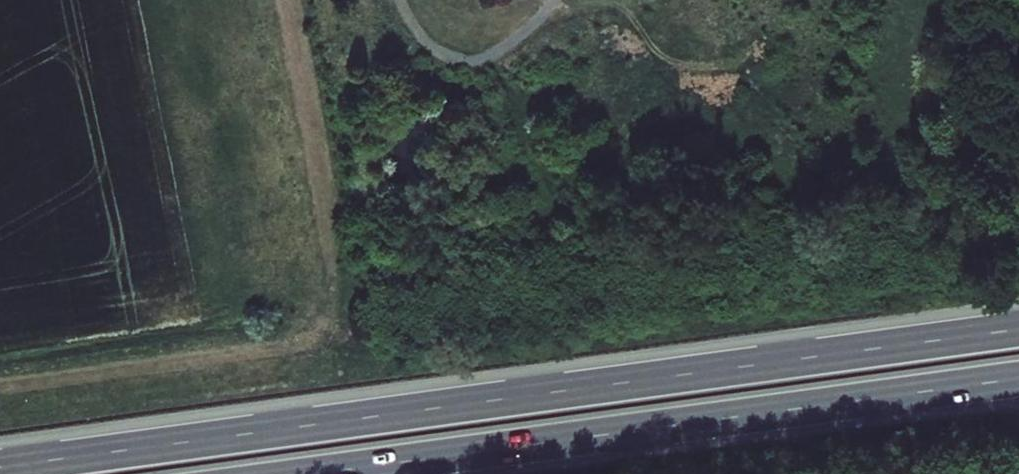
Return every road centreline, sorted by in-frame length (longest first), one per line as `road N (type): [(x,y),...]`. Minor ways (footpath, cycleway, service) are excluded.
road 1 (trunk): [(1018,329),(0,467)]
road 2 (trunk): [(313,473),(1018,379)]

